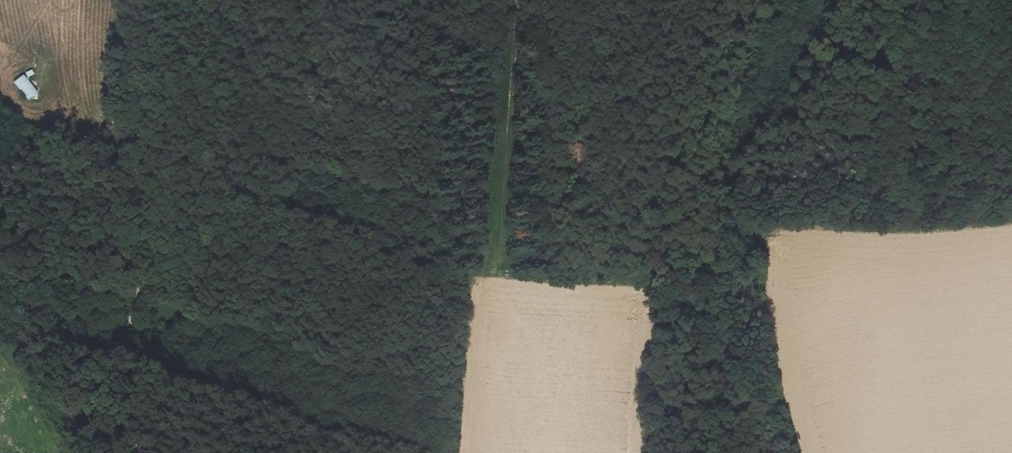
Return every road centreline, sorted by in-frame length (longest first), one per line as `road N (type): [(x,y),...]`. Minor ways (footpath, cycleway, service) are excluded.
road 1 (track): [(519,0),(508,274),(563,452)]
road 2 (track): [(74,452),(93,427),(139,299),(145,210),(129,123)]

